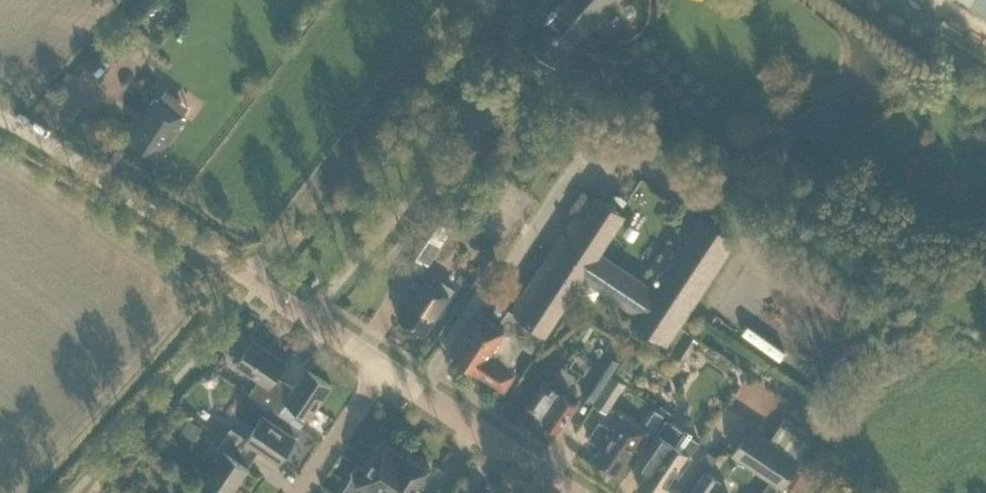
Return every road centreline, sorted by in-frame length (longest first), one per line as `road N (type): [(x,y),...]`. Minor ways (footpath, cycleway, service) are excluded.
road 1 (unclassified): [(384,369),(49,144),(0,119)]
road 2 (track): [(247,275),(454,0)]
road 3 (unclassified): [(574,492),(384,369)]
road 4 (residential): [(298,492),(384,369)]

